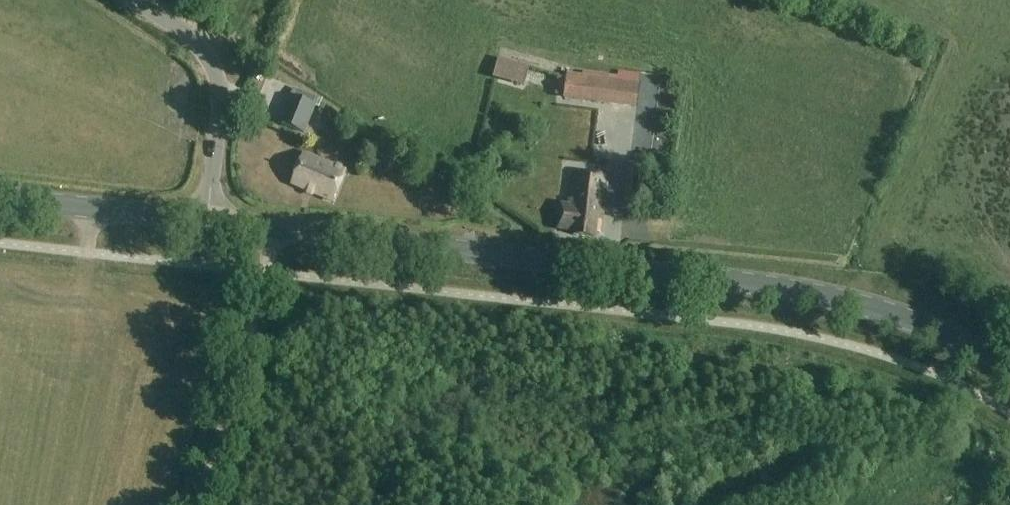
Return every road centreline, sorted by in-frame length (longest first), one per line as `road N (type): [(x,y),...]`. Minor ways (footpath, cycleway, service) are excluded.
road 1 (secondary): [(1009,365),(925,323),(840,298),(205,220)]
road 2 (unclassified): [(205,220),(215,77),(192,38),(134,0)]
road 3 (track): [(264,272),(198,504)]
road 4 (secondary): [(0,197),(205,220)]

